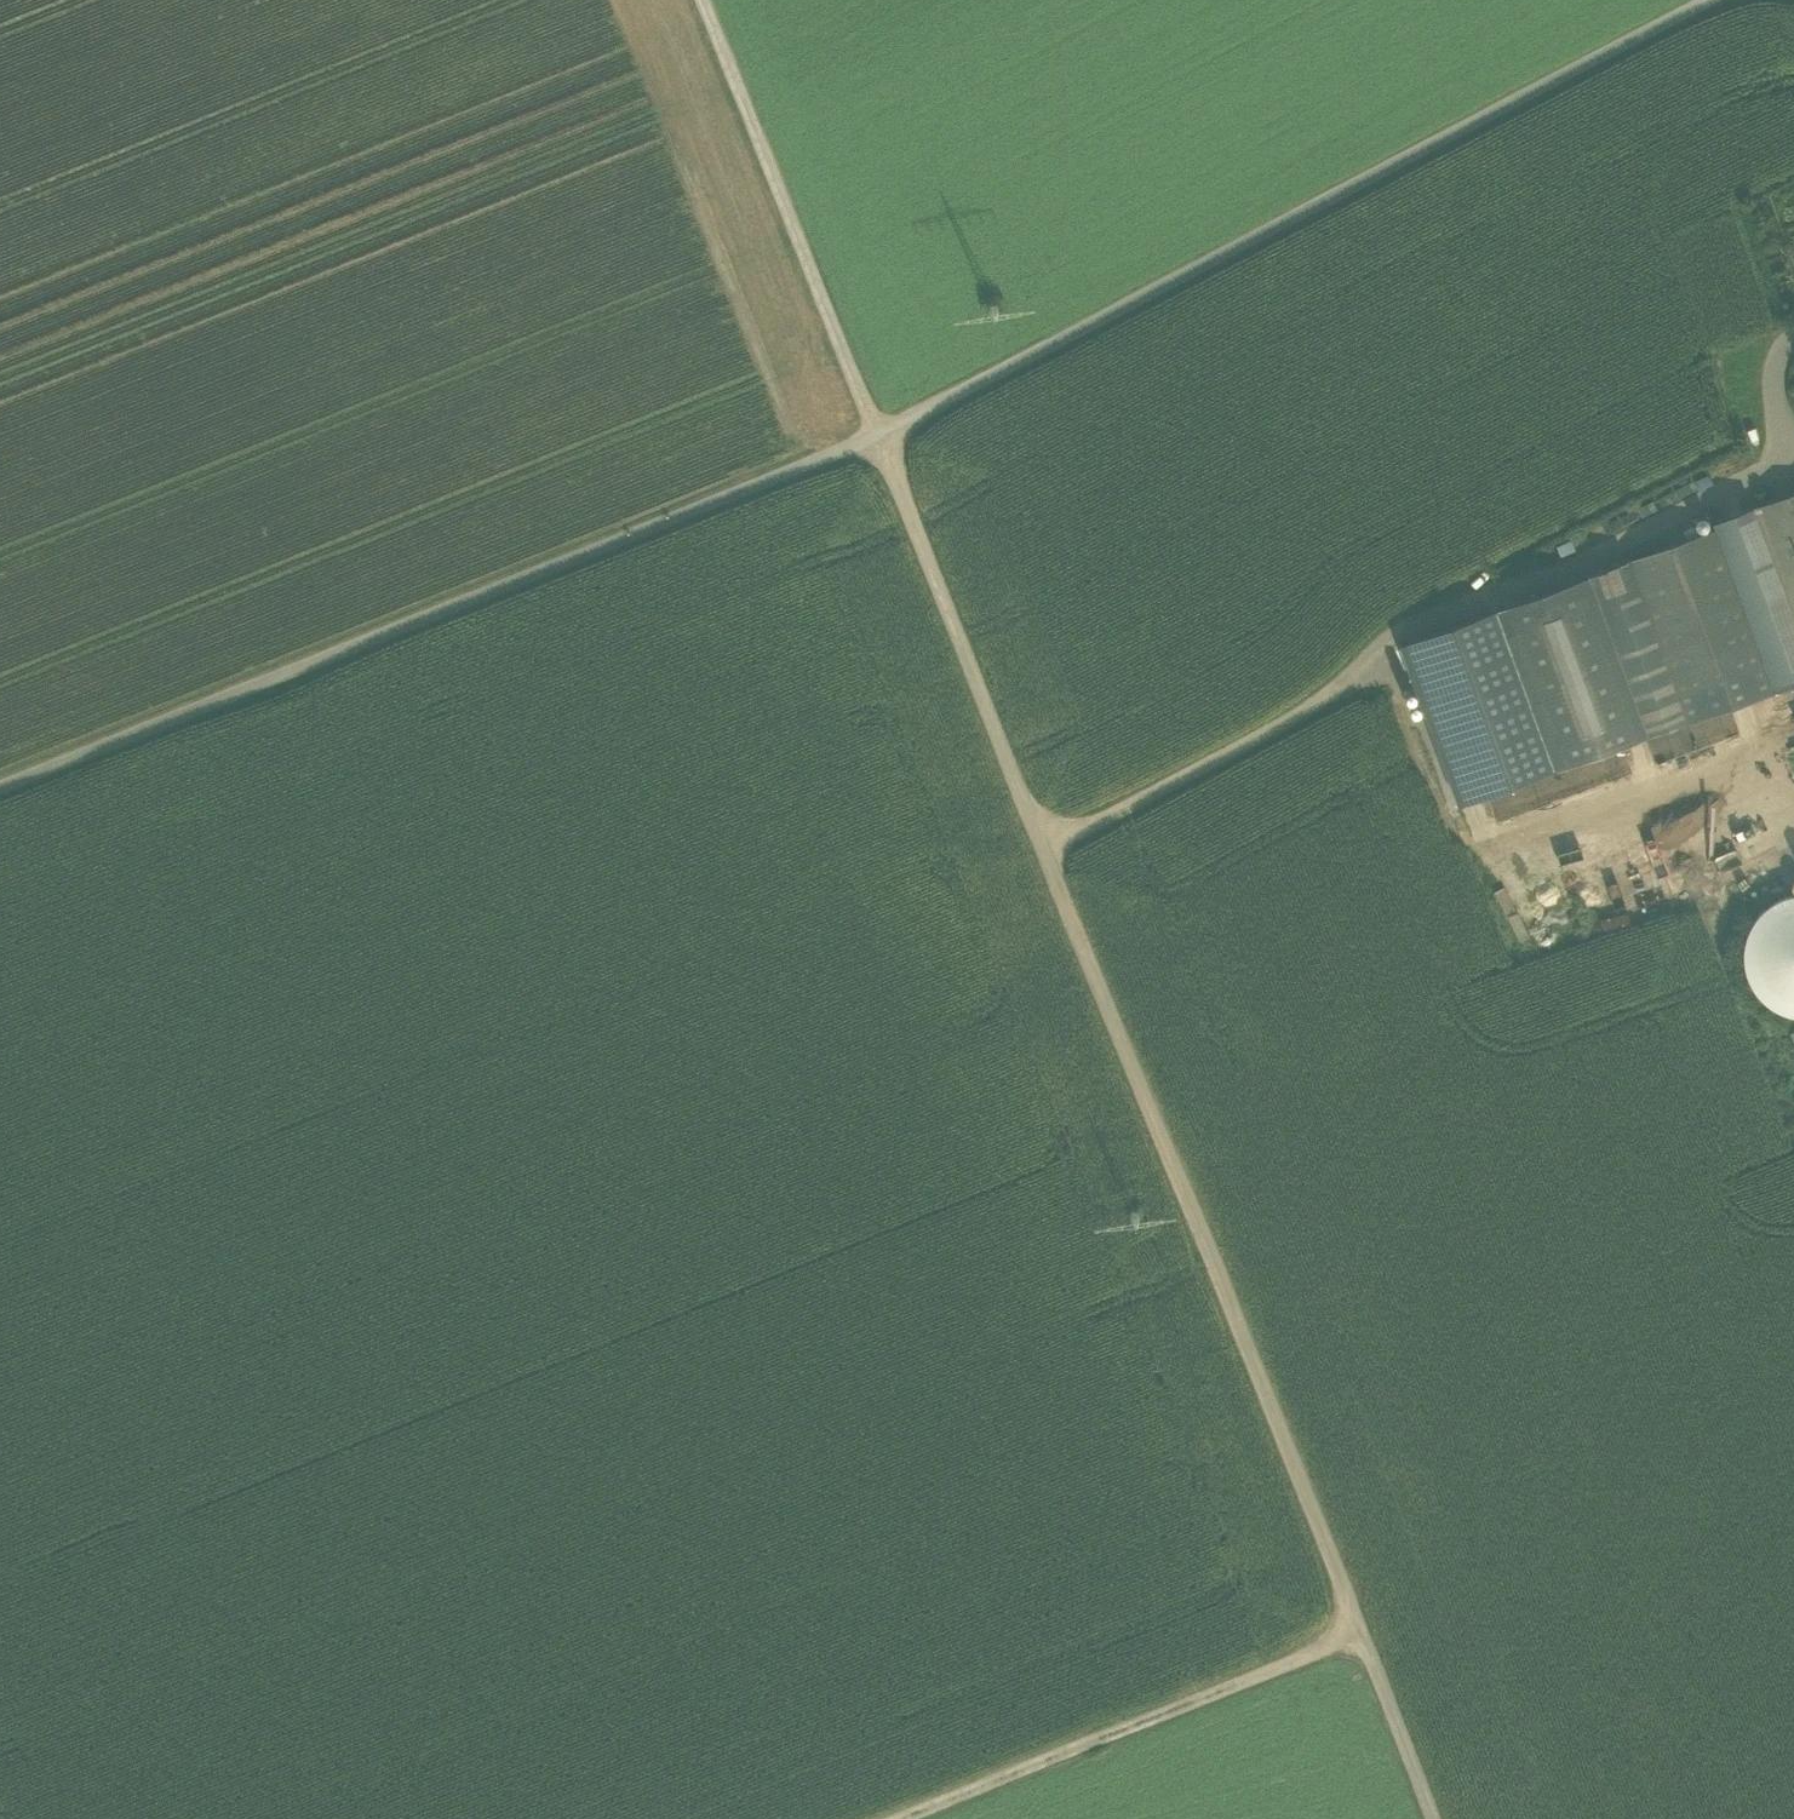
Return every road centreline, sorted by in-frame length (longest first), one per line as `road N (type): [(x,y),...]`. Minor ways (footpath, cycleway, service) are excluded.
road 1 (track): [(702,0),(1427,1818)]
road 2 (unclassified): [(0,789),(875,436),(1699,0)]
road 3 (track): [(1781,462),(1612,547),(1413,622),(1314,707),(1041,847)]
road 4 (track): [(1353,1636),(898,1818)]
road 5 (track): [(1781,462),(1776,370),(1793,338)]

